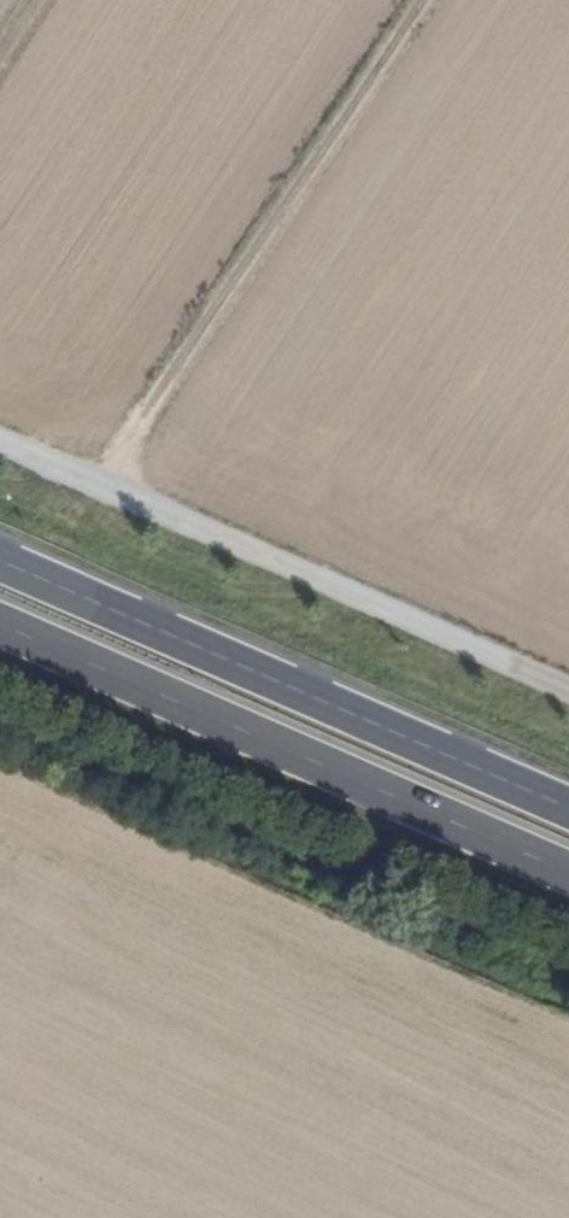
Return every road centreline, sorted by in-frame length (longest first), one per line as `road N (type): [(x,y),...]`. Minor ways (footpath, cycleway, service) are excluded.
road 1 (trunk): [(568,807),(0,558)]
road 2 (trunk): [(0,624),(568,873)]
road 3 (unclassified): [(0,441),(568,688)]
road 4 (track): [(421,0),(100,484)]

